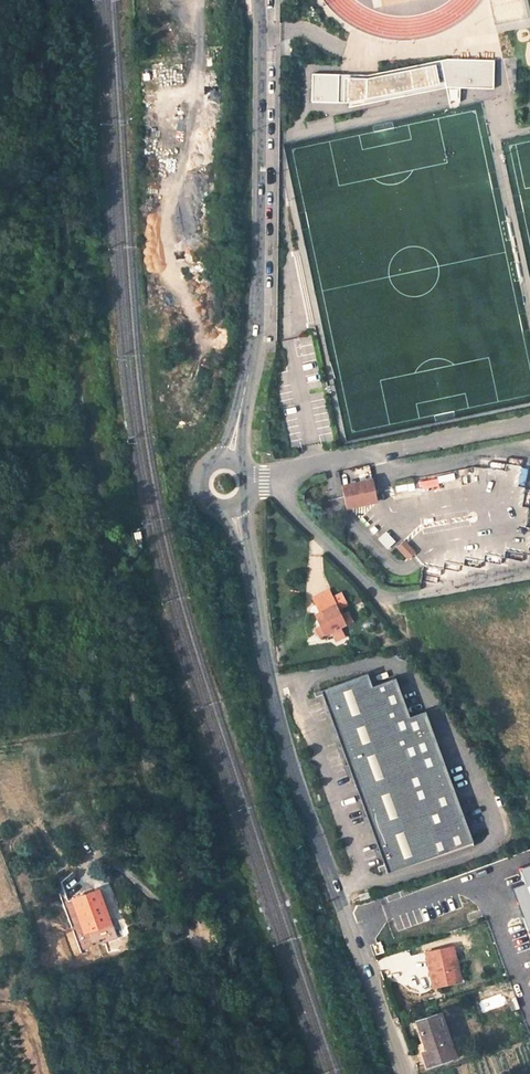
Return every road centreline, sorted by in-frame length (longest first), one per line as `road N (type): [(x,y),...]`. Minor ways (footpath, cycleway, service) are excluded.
road 1 (track): [(198,945),(201,928),(139,746),(114,629),(70,335)]
road 2 (unclassified): [(229,512),(302,793),(402,1073)]
road 3 (unclassified): [(260,0),(254,338),(229,459)]
road 4 (residential): [(264,481),(529,423)]
road 5 (residential): [(399,598),(382,595),(264,481)]
road 6 (track): [(238,1073),(198,945)]

